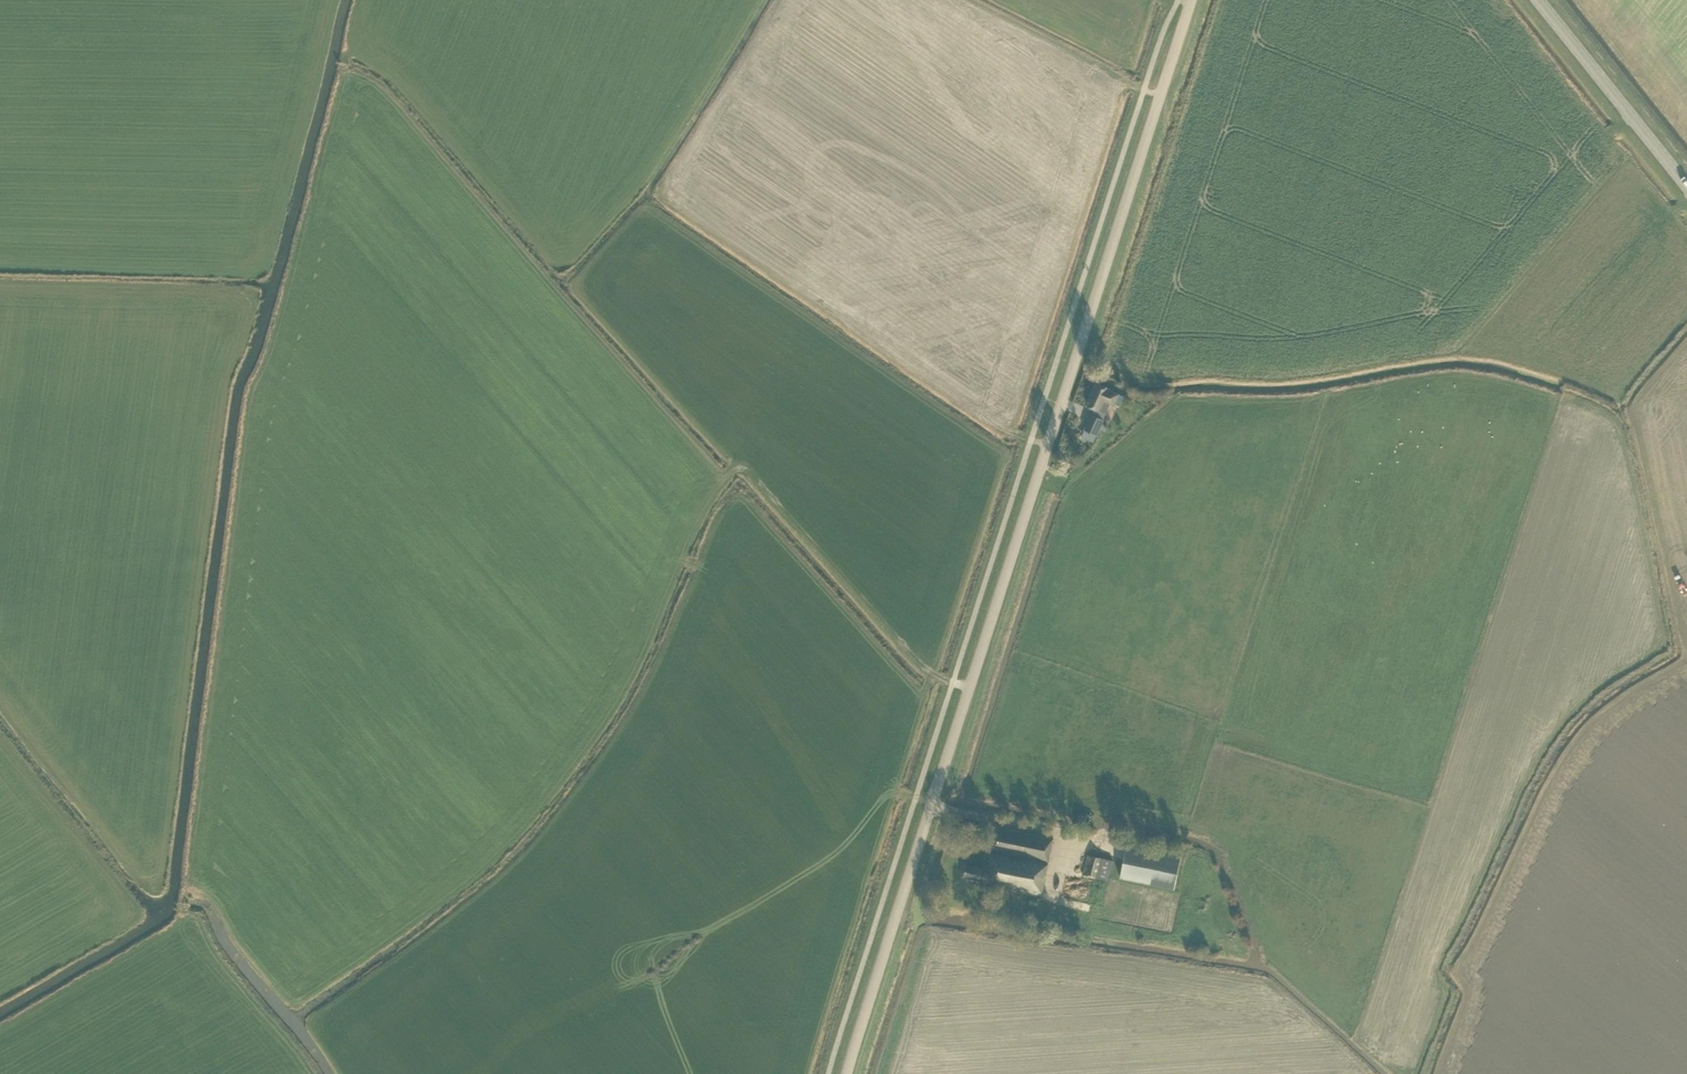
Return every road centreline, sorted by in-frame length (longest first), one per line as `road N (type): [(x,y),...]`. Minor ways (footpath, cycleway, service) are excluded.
road 1 (tertiary): [(847,1073),(1191,0)]
road 2 (primary): [(1686,185),(1538,0)]

